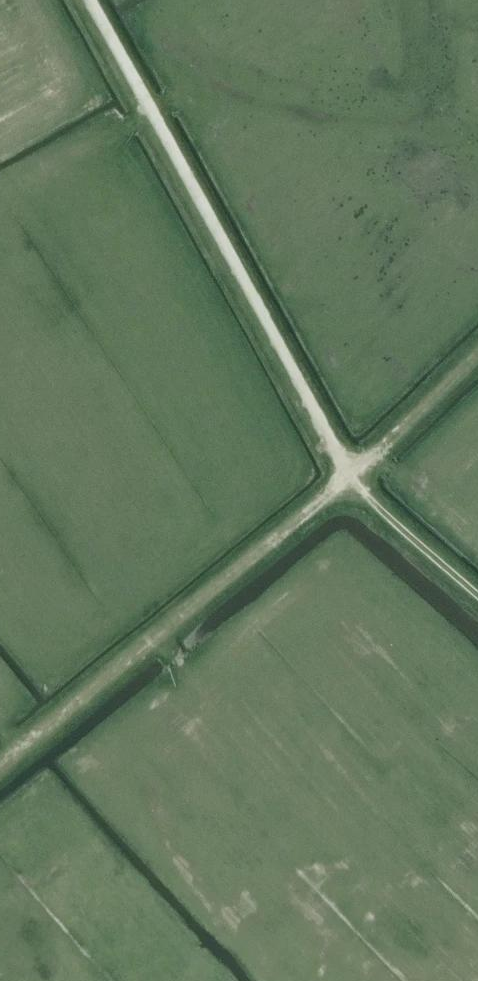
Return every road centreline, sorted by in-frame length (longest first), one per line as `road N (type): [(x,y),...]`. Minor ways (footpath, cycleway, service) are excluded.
road 1 (track): [(91,0),(351,478)]
road 2 (track): [(0,765),(351,478)]
road 3 (track): [(351,478),(477,355)]
road 4 (track): [(351,478),(477,594)]

